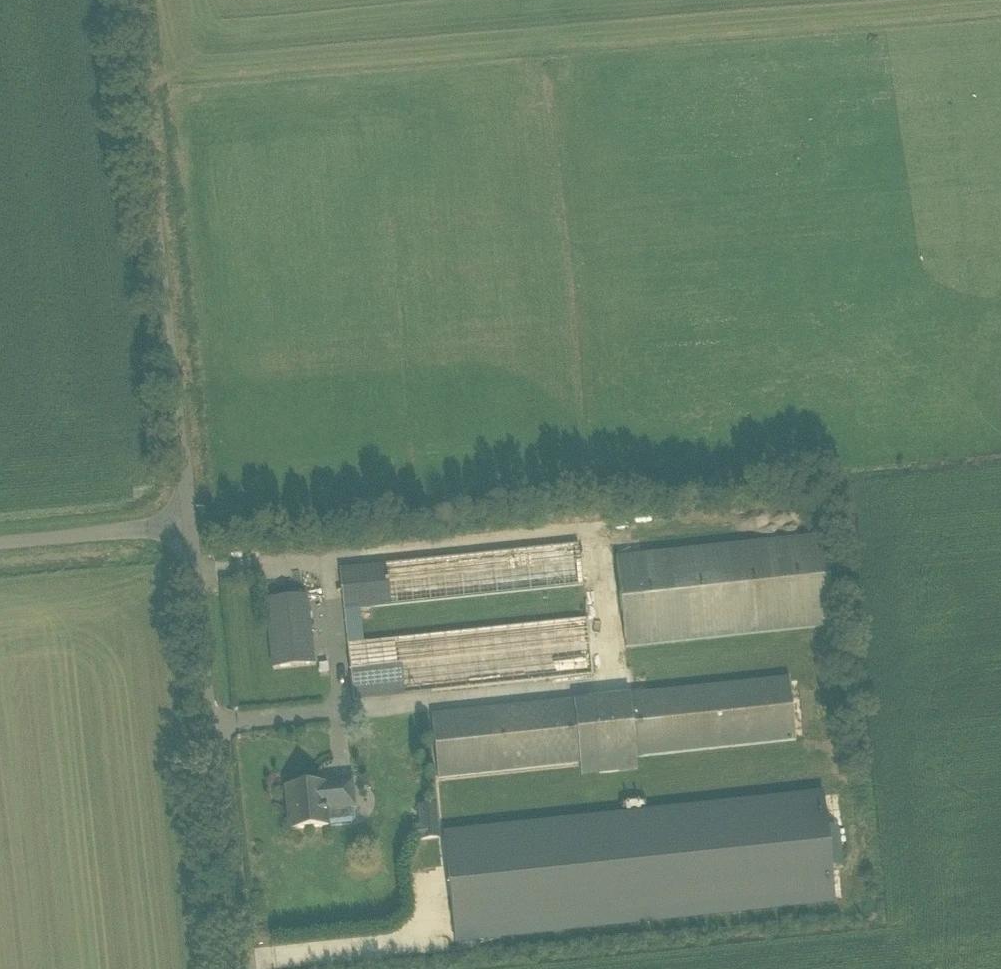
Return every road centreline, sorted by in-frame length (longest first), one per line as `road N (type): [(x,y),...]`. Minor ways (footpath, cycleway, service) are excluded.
road 1 (unclassified): [(189,529),(132,0)]
road 2 (unclassified): [(238,968),(189,529)]
road 3 (unclassified): [(0,547),(189,529)]

